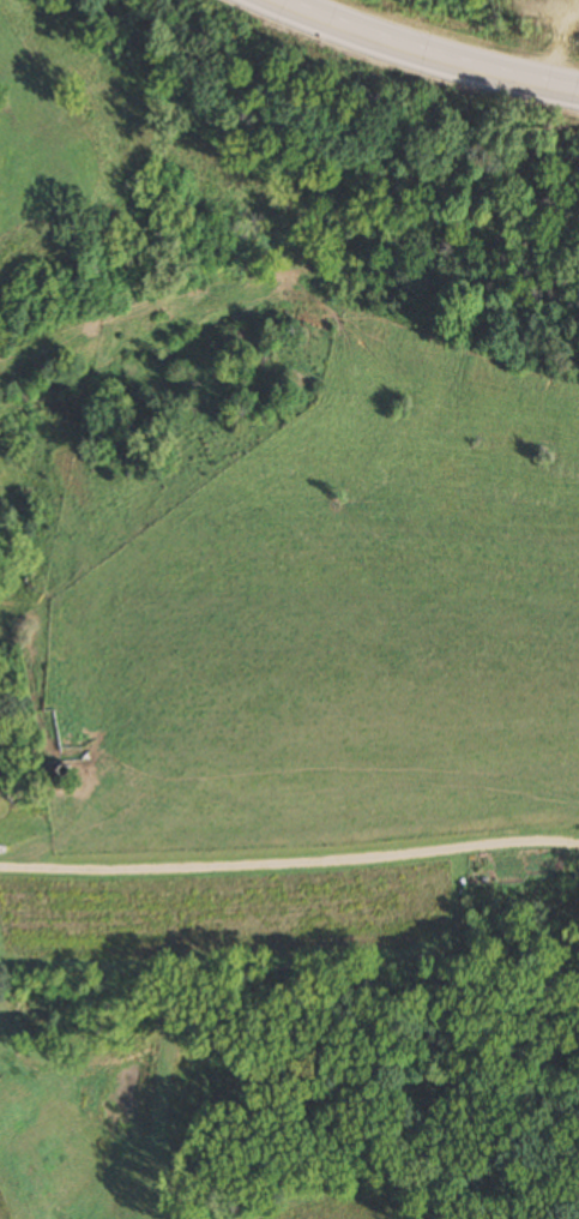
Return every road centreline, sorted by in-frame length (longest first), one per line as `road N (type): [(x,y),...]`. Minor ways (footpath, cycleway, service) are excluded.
road 1 (primary): [(578,89),(283,0)]

